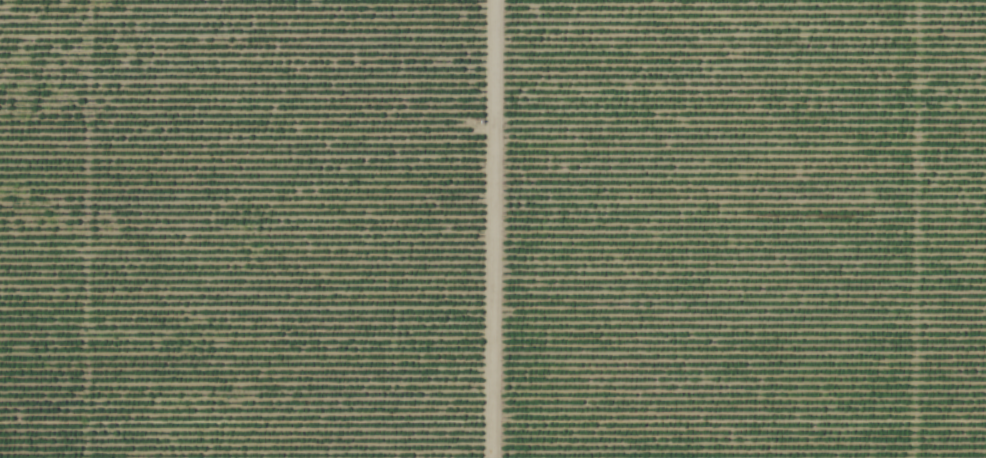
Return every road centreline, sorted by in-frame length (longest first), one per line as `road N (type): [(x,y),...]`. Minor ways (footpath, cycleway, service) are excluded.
road 1 (track): [(491,0),(488,457)]

